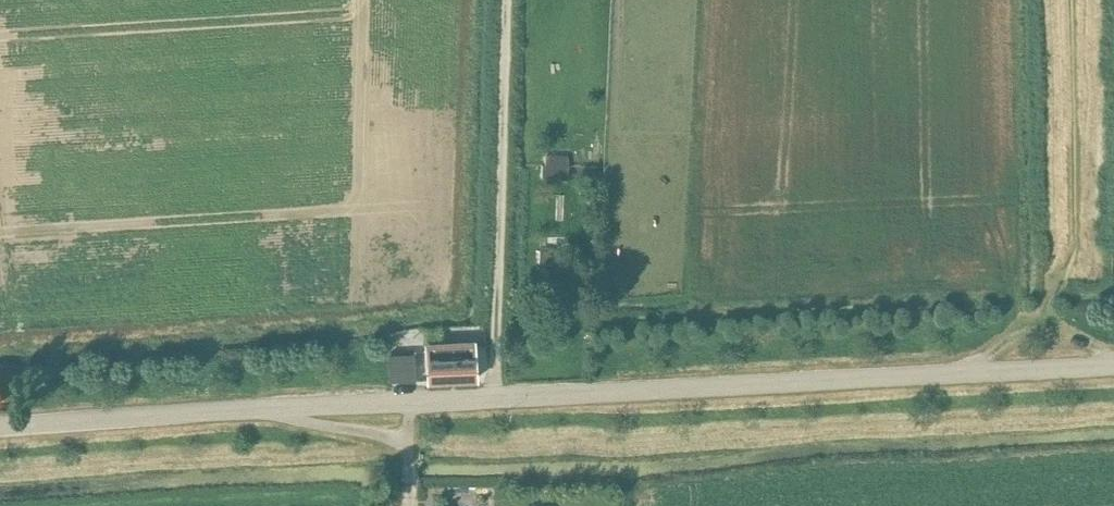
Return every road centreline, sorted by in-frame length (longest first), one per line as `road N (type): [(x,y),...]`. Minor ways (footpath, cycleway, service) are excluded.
road 1 (unclassified): [(0,425),(1113,366)]
road 2 (track): [(493,397),(507,0)]
road 3 (track): [(1113,361),(1041,333),(1018,339),(972,373)]

